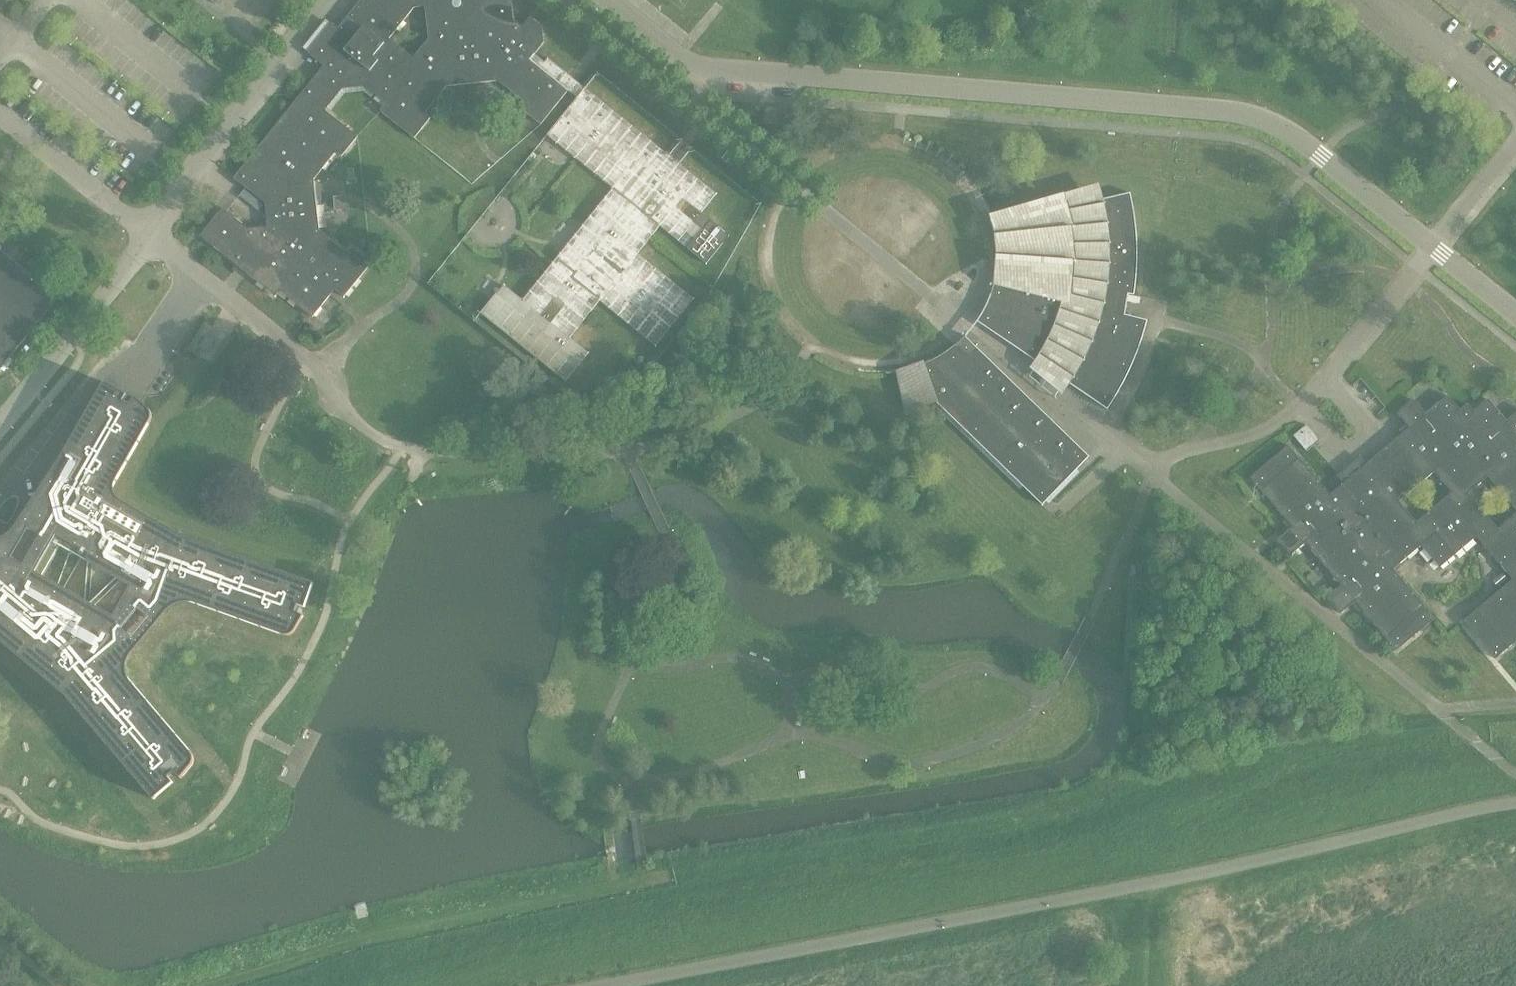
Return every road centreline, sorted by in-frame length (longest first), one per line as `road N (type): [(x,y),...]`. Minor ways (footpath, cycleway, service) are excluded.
road 1 (unclassified): [(1433,245),(1301,140),(1249,115),(702,69),(609,0)]
road 2 (unclassified): [(150,239),(173,195),(328,0)]
road 3 (unclassified): [(349,415),(321,373),(150,239)]
road 4 (unclassified): [(0,422),(150,239)]
road 5 (unclassified): [(150,239),(0,116)]
road 6 (unclassified): [(1433,245),(1515,146)]

